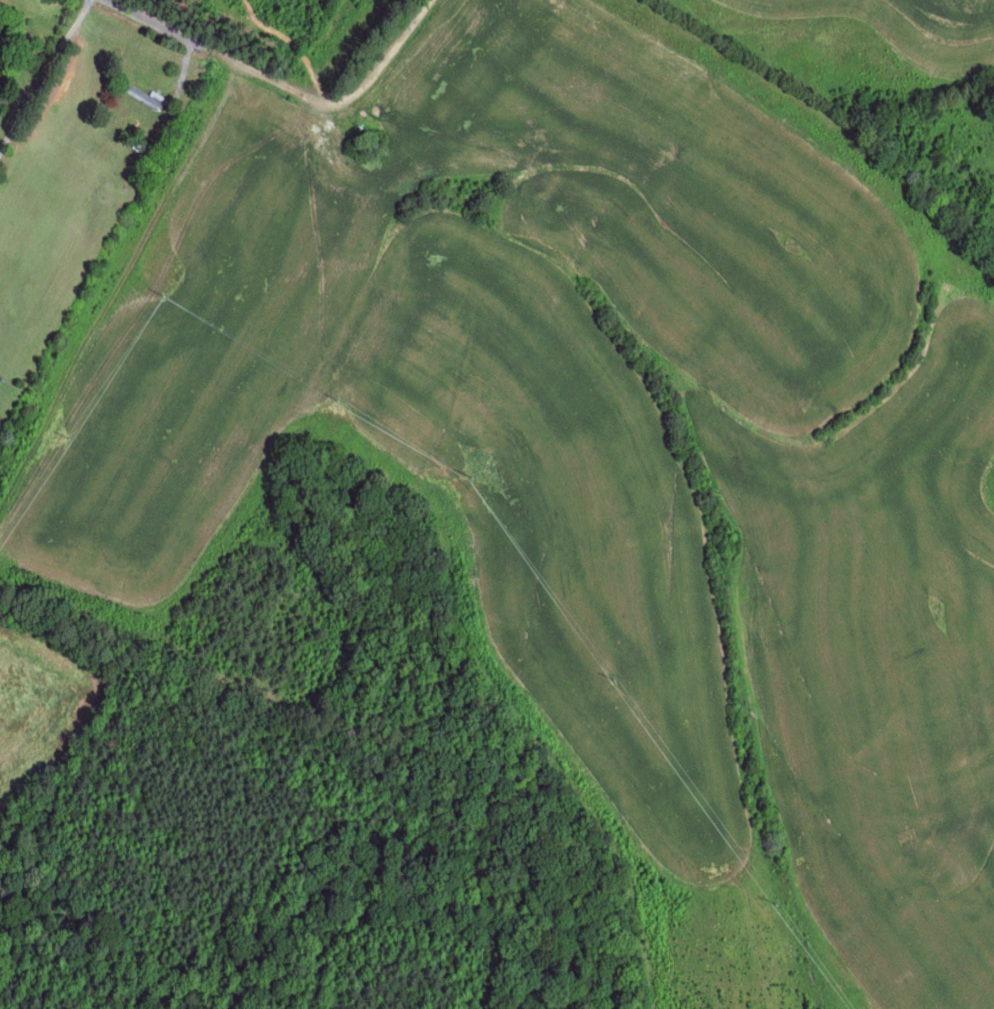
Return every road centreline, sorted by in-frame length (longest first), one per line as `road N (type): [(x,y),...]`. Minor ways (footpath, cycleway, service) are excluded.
road 1 (residential): [(430,0),(357,92),(326,105),(106,0)]

